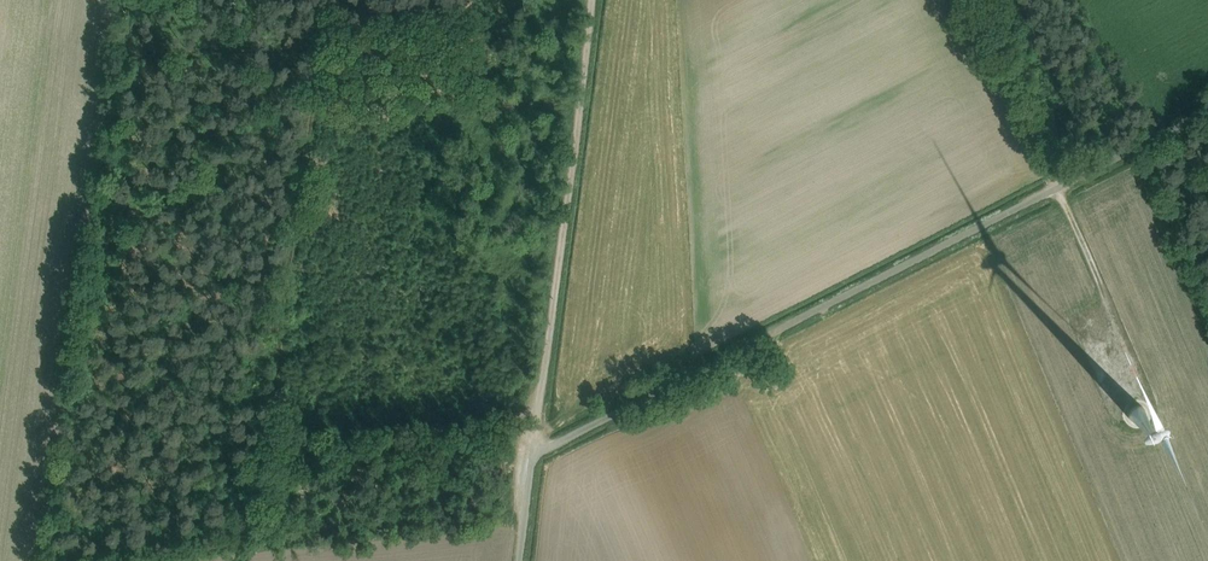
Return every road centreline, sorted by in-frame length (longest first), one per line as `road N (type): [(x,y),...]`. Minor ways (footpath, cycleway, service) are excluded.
road 1 (track): [(532,458),(1207,114)]
road 2 (track): [(532,458),(593,0)]
road 3 (track): [(976,0),(1140,382)]

